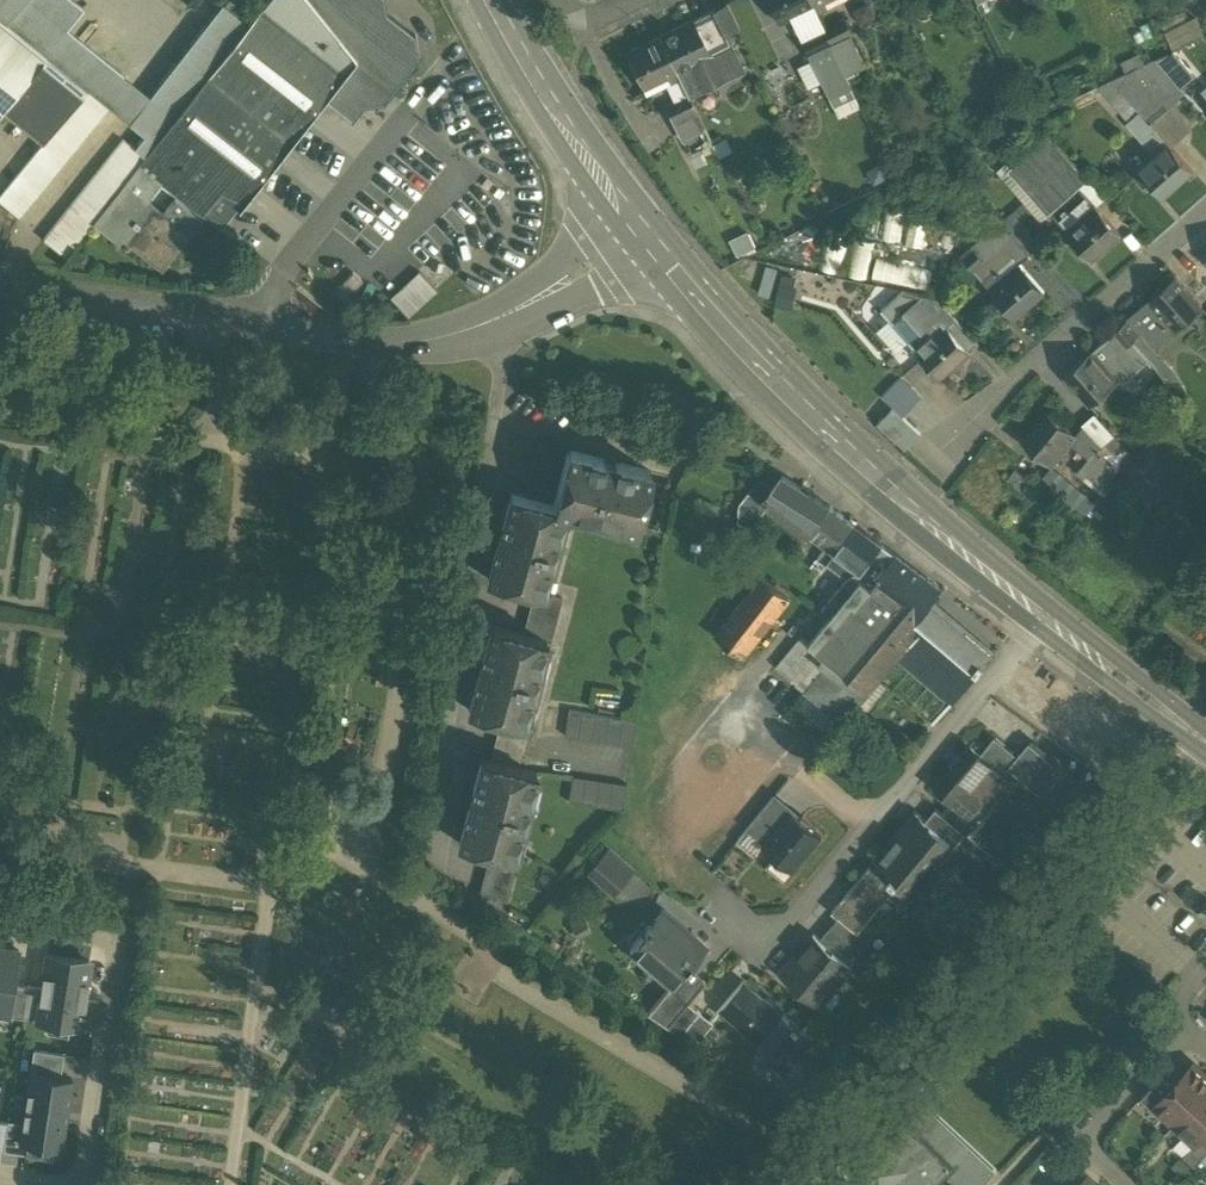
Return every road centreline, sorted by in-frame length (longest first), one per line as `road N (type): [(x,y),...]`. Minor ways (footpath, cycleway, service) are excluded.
road 1 (secondary): [(1205,742),(921,514),(643,233)]
road 2 (residential): [(643,233),(508,315),(416,344),(370,348),(0,294)]
road 3 (residential): [(76,1184),(118,941),(0,924)]
road 4 (residential): [(1205,208),(941,445)]
road 5 (residential): [(1205,965),(1180,1001),(1173,1049),(1048,1184)]
road 6 (secondary): [(643,233),(495,0)]

